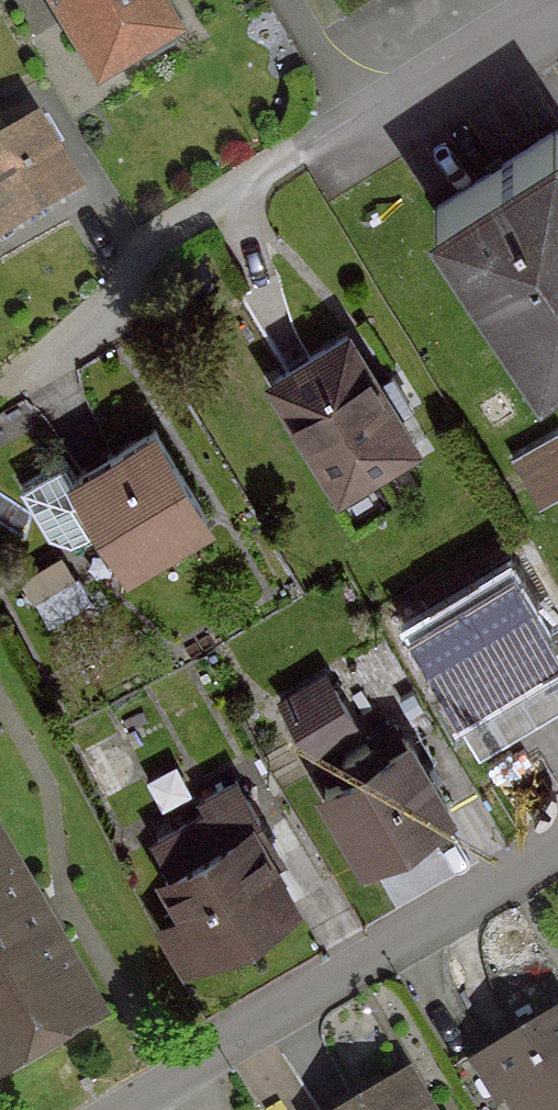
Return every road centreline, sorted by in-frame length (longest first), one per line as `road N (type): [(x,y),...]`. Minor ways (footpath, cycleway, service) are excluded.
road 1 (residential): [(32,339),(557,10)]
road 2 (residential): [(557,845),(93,1109)]

